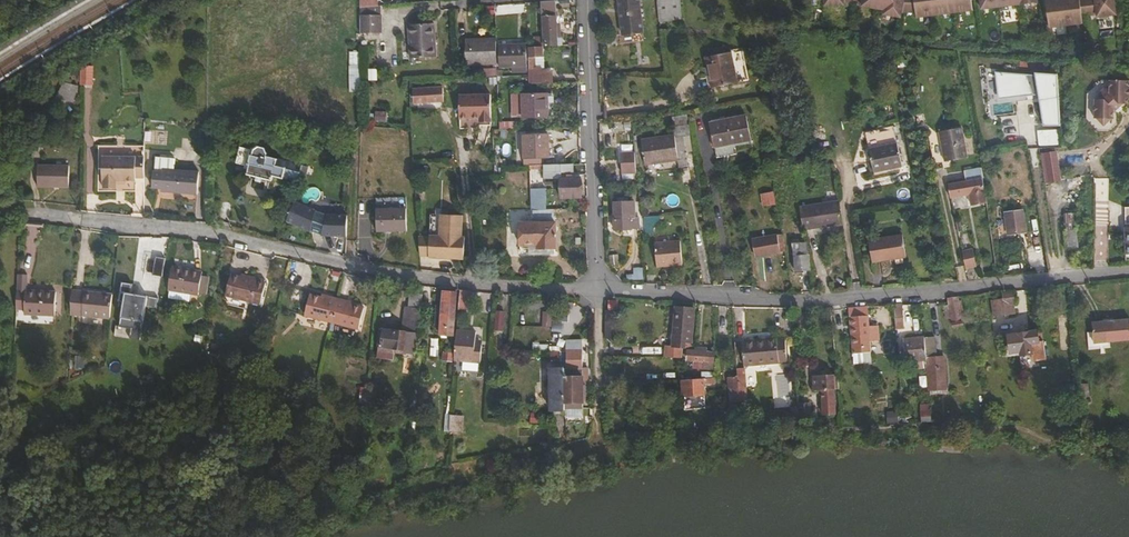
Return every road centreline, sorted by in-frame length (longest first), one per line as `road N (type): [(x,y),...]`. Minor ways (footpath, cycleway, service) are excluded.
road 1 (residential): [(0,210),(214,226),(379,270),(597,286)]
road 2 (residential): [(597,286),(812,296),(1128,268)]
road 3 (residential): [(589,0),(597,286)]
road 4 (residential): [(597,286),(595,445)]

